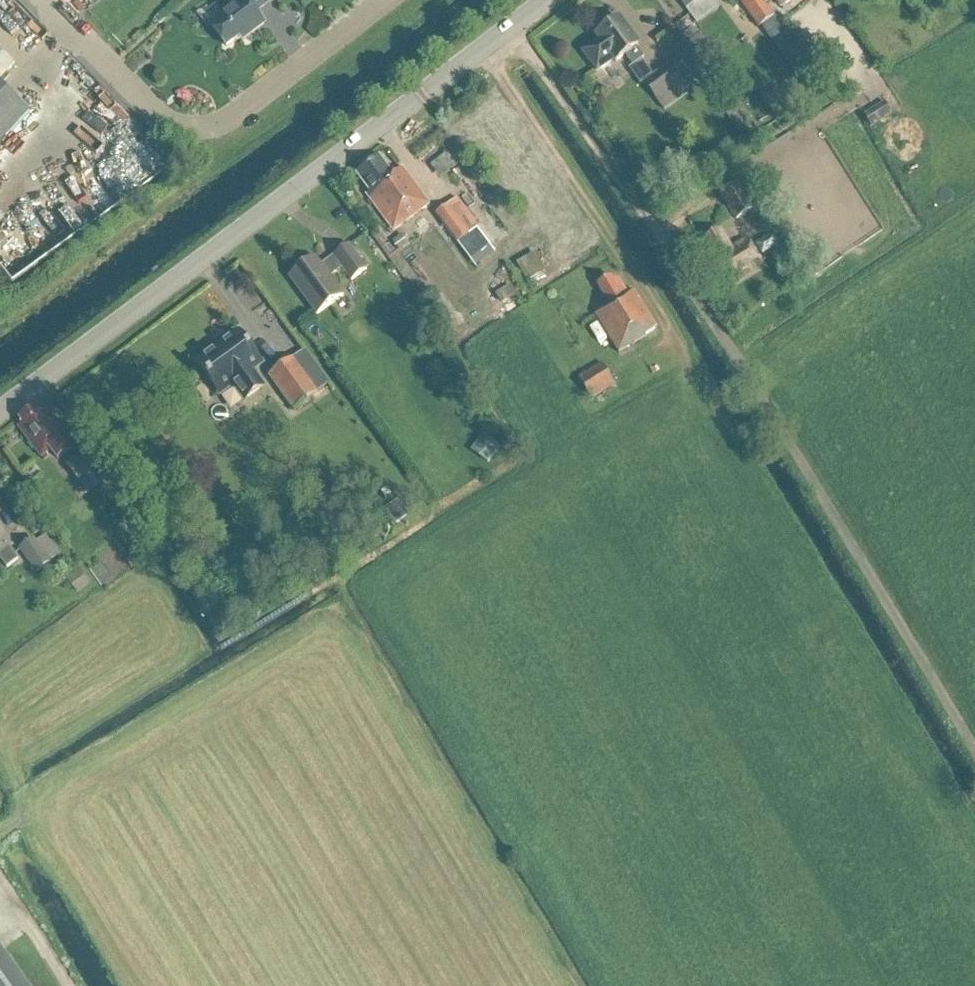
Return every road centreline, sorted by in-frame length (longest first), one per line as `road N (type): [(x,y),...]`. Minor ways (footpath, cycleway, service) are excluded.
road 1 (track): [(974,751),(515,26)]
road 2 (tertiary): [(0,413),(550,0)]
road 3 (residential): [(46,0),(150,108),(192,129),(230,118),(388,0)]
road 4 (track): [(484,48),(685,350)]
road 5 (track): [(0,881),(64,985)]

